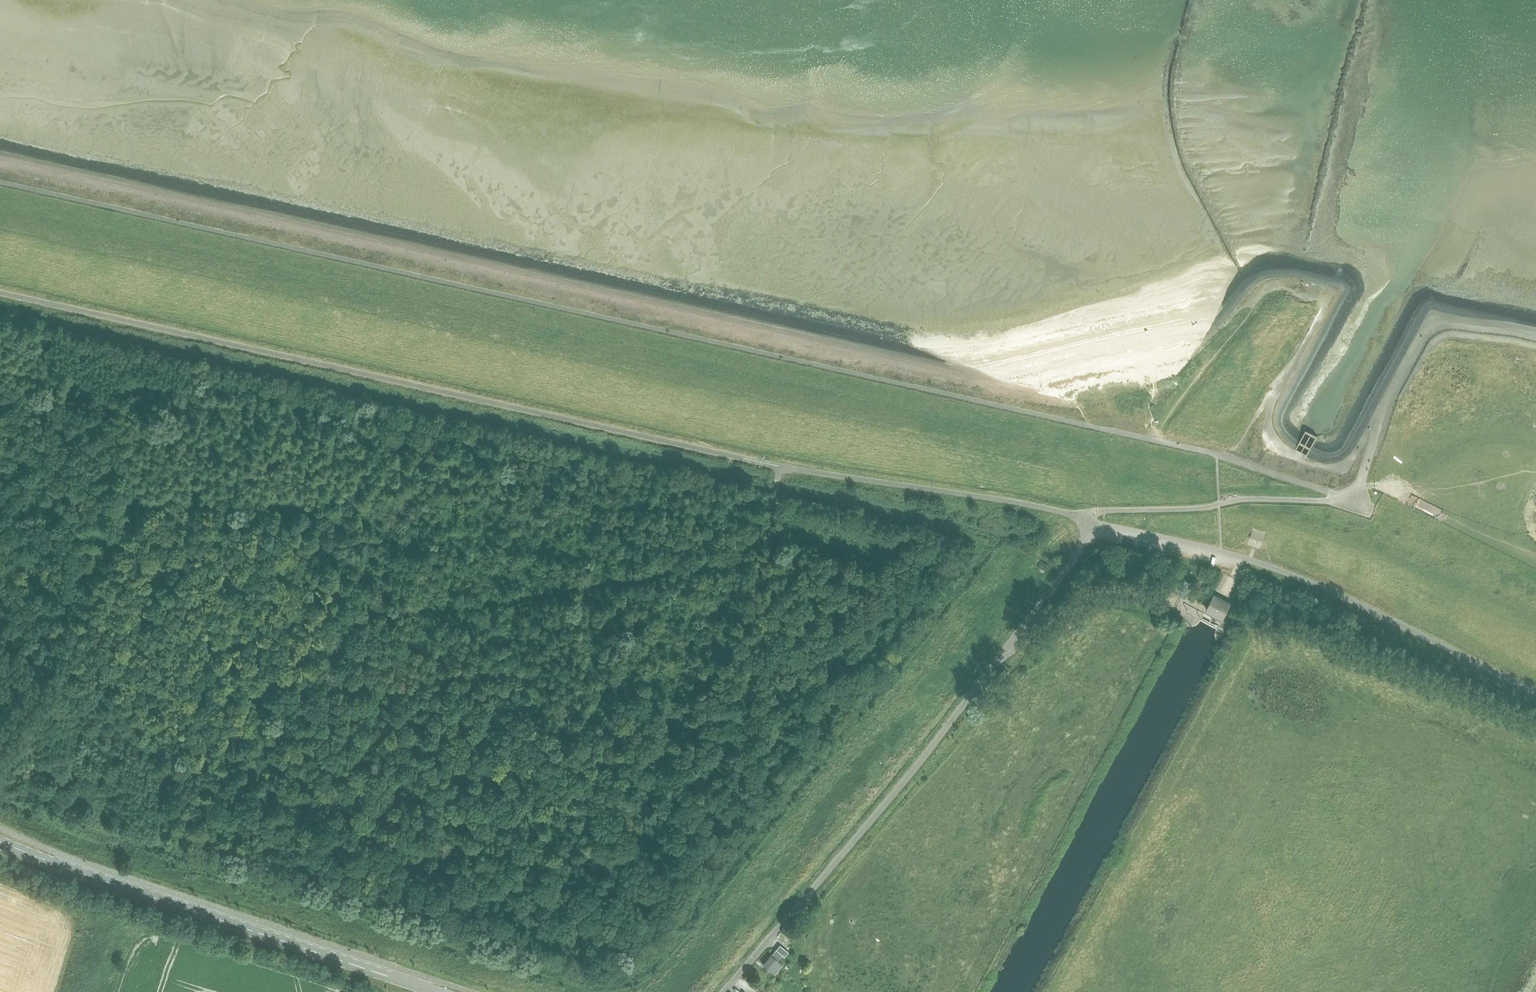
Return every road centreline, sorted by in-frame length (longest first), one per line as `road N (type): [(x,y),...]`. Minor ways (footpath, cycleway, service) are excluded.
road 1 (unclassified): [(800,903),(916,767),(1085,543),(1093,521)]
road 2 (unclassified): [(1535,693),(1316,584),(1093,521)]
road 3 (secondary): [(437,991),(0,842)]
road 4 (track): [(517,483),(889,552)]

